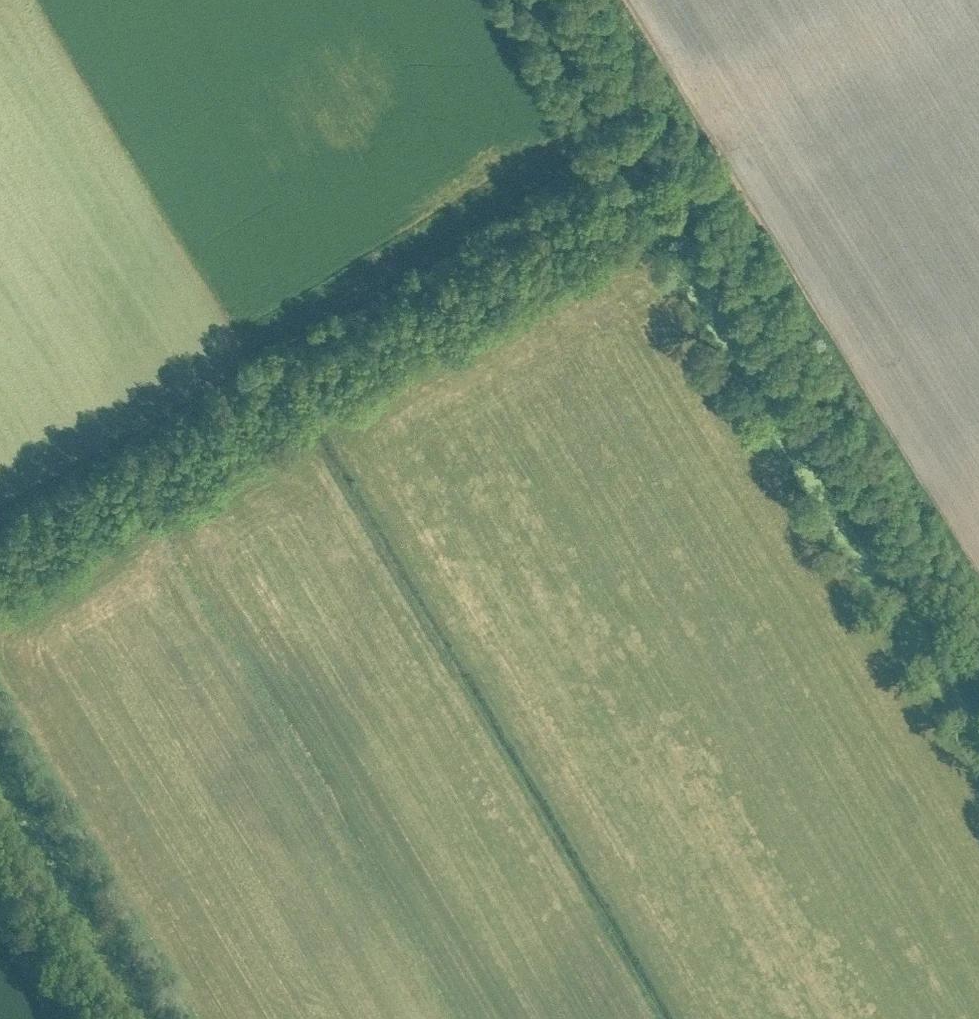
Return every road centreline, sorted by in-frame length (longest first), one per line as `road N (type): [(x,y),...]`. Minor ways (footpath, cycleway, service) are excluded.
road 1 (track): [(647,154),(978,697)]
road 2 (track): [(183,1018),(0,716)]
road 3 (track): [(553,0),(647,154)]

